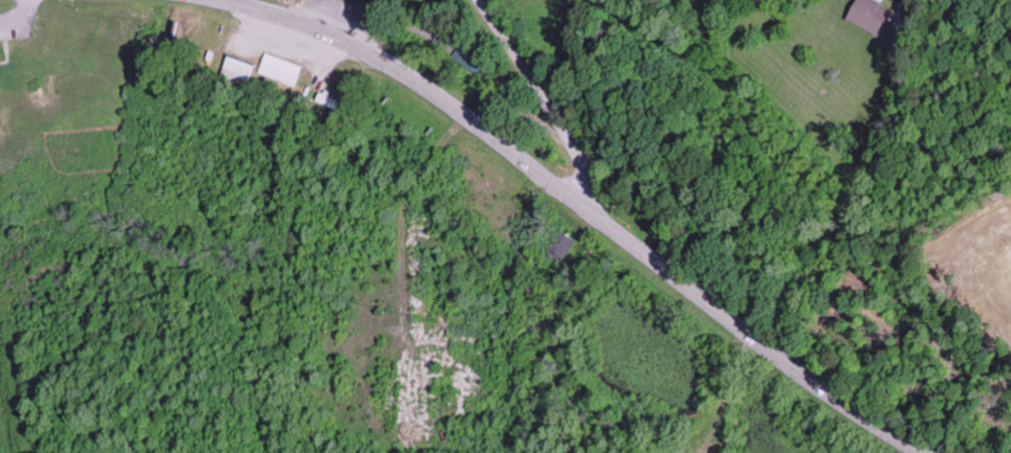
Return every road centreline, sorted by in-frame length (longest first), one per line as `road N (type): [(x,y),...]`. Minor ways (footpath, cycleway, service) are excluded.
road 1 (primary): [(215,0),(308,28),(399,73),(808,381),(920,452)]
road 2 (residential): [(580,166),(632,160),(729,220),(815,230),(844,219),(861,194),(903,0)]
road 3 (residential): [(588,212),(575,154),(476,0)]

